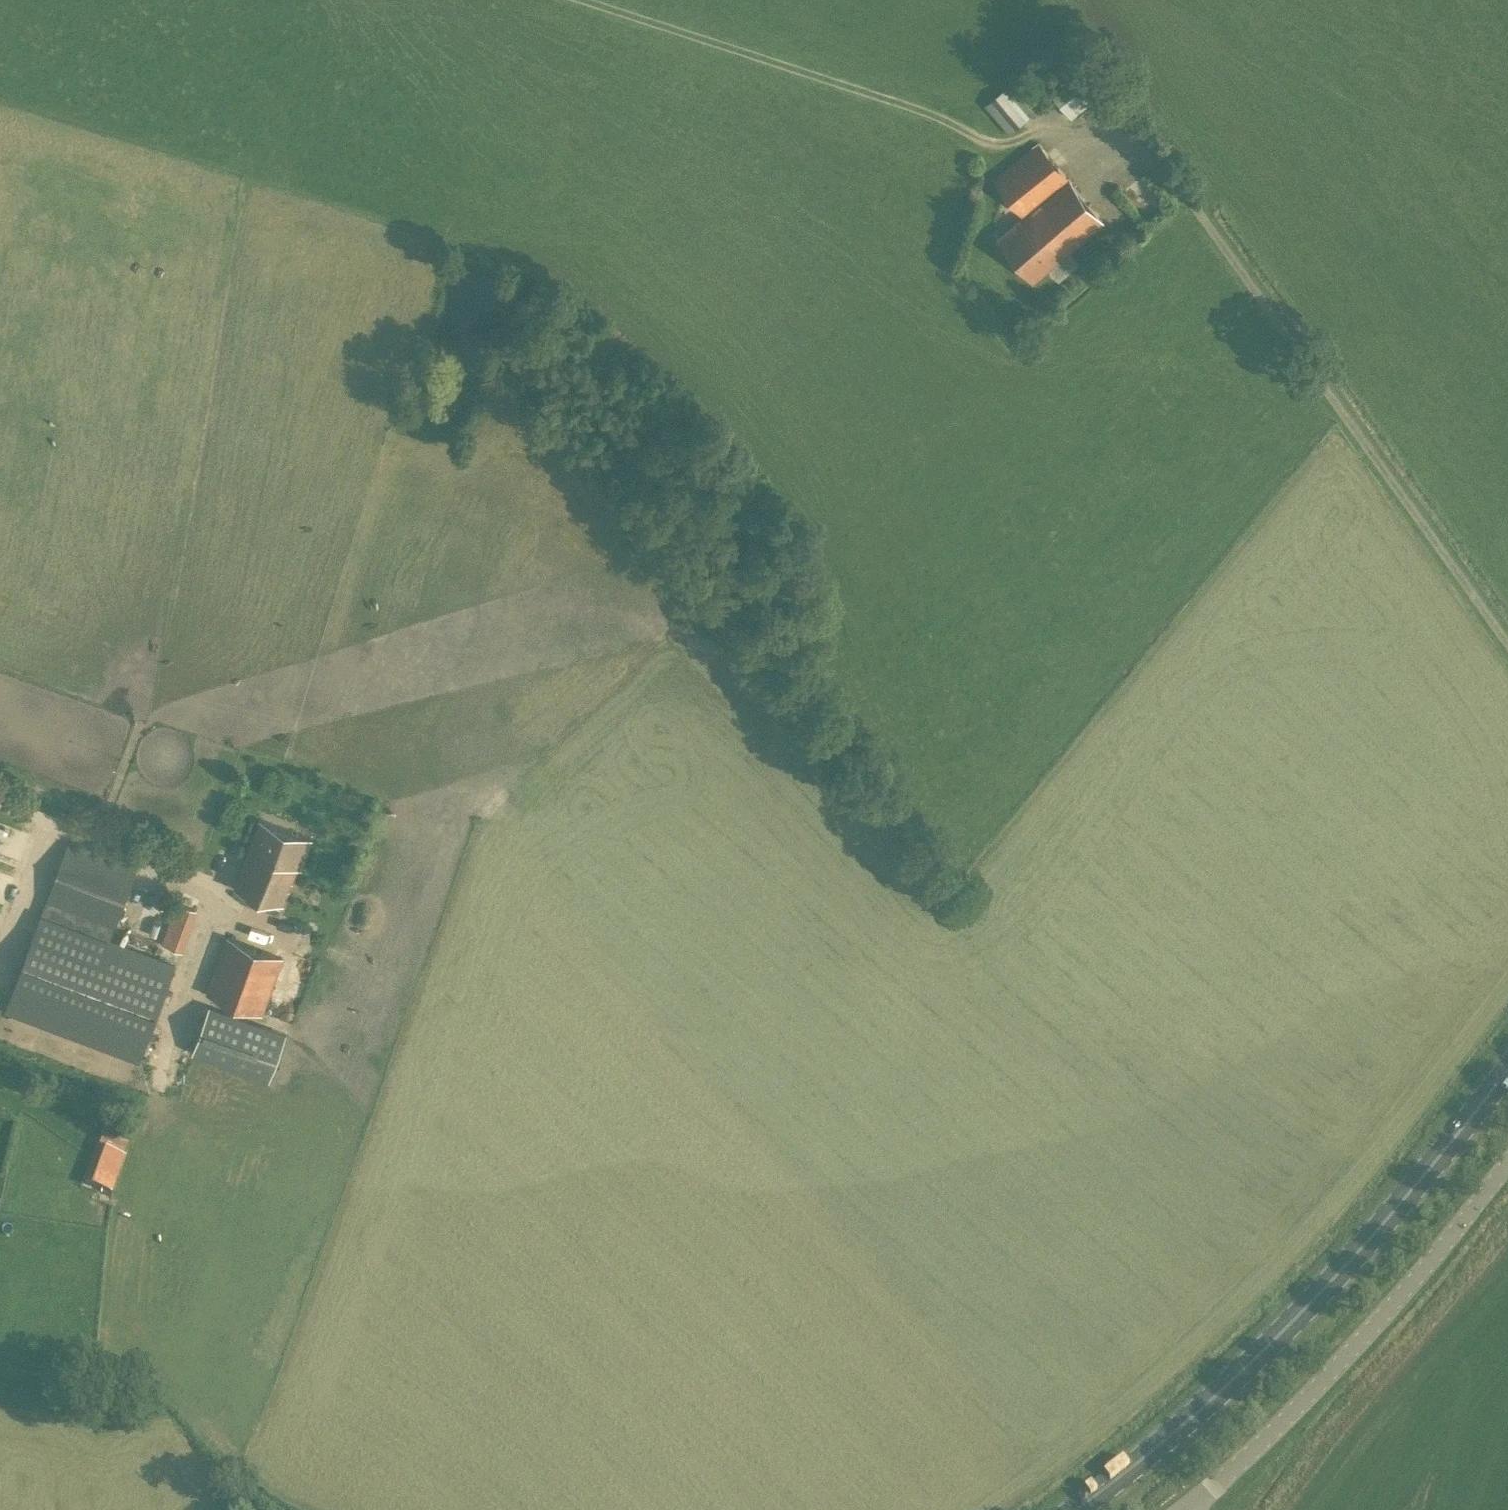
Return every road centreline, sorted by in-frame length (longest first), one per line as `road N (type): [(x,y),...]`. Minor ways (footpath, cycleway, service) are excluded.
road 1 (track): [(1507,638),(1181,182),(1142,144),(1096,127),(1018,142),(981,138),(923,110),(584,0)]
road 2 (primary): [(1074,1509),(1146,1460),(1334,1274),(1507,1067)]
road 3 (unclassified): [(1184,1509),(1298,1408),(1507,1155)]

